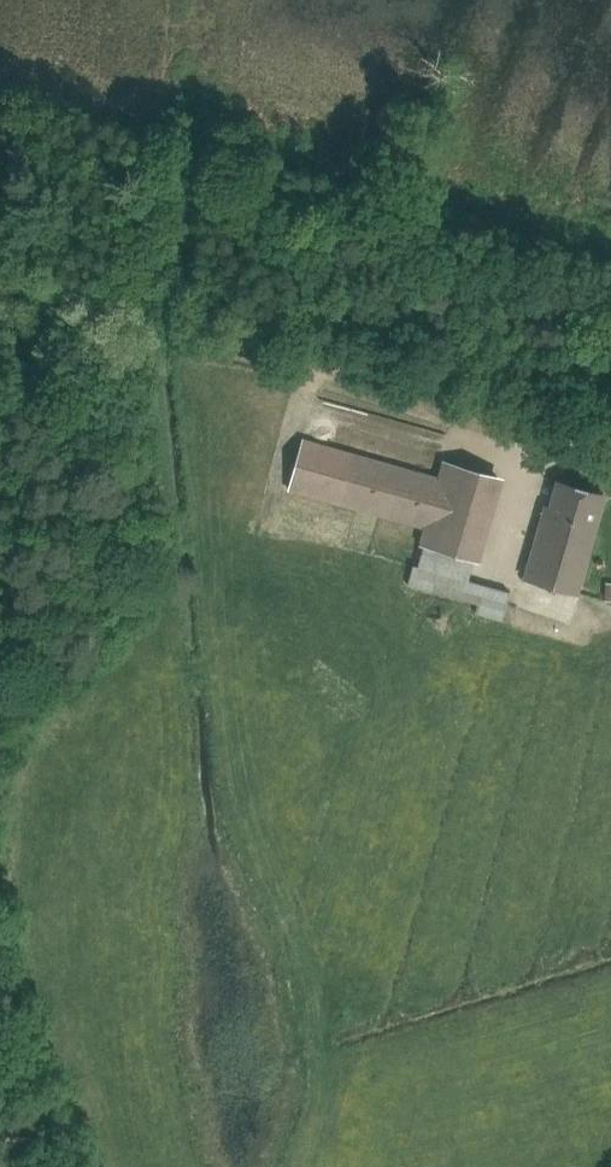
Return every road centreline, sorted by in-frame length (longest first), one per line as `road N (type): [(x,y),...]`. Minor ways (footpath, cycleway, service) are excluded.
road 1 (track): [(0,280),(427,408)]

